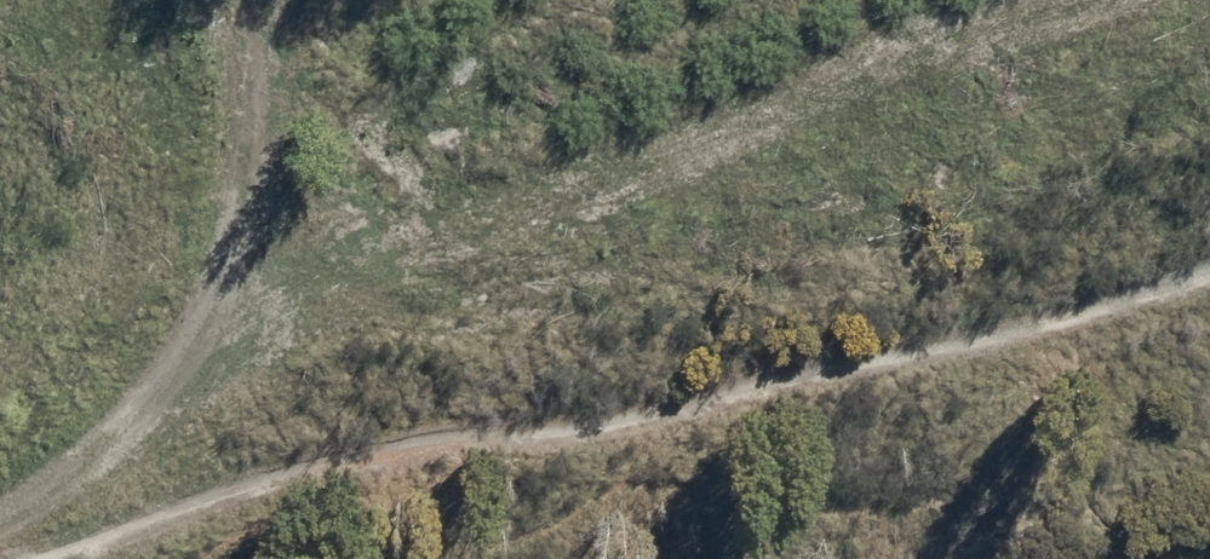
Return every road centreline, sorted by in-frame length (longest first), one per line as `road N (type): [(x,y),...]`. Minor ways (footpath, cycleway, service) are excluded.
road 1 (track): [(77,558),(84,549),(317,445),(833,363),(1209,265)]
road 2 (track): [(242,278),(833,363)]
road 3 (track): [(0,513),(42,488),(242,278)]
road 4 (track): [(223,0),(247,175),(242,278)]

